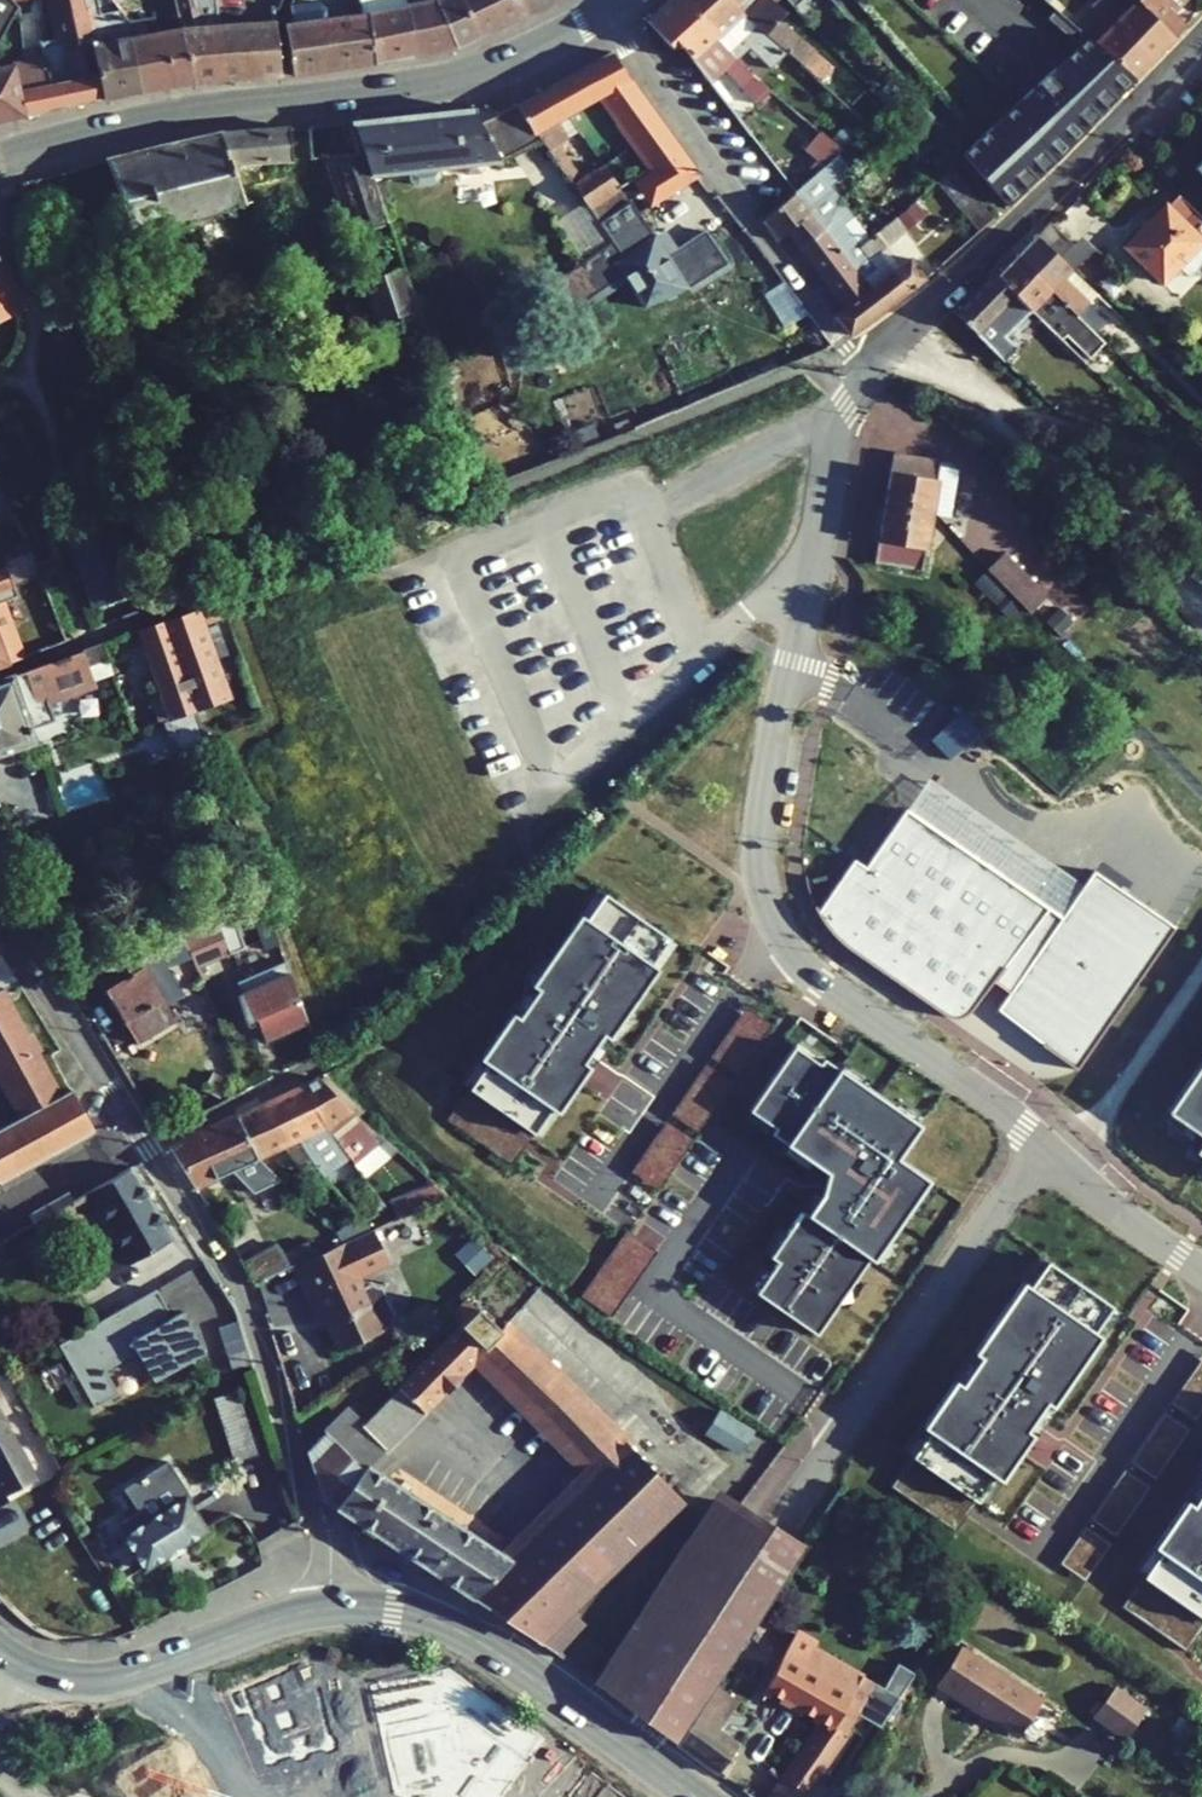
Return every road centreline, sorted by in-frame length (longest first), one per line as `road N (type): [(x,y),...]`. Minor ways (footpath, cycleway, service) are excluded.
road 1 (residential): [(0,907),(242,1298),(318,1536),(324,1609)]
road 2 (residential): [(1039,1143),(831,990),(778,925),(768,886),(771,813),(827,516)]
road 3 (residential): [(628,1747),(772,1523),(1039,1143)]
road 4 (tertiary): [(0,155),(193,109),(463,75),(608,7)]
road 5 (residential): [(1201,34),(871,369)]
road 6 (residential): [(608,7),(636,61),(846,349),(871,369)]
road 7 (tertiary): [(628,1747),(457,1627),(393,1611),(324,1609)]
road 8 (residential): [(1201,1267),(1039,1143)]
road 9 (tertiary): [(324,1609),(173,1658)]
road 10 (residential): [(871,369),(842,414),(827,516)]
road 11 (residential): [(173,1658),(247,1796)]

